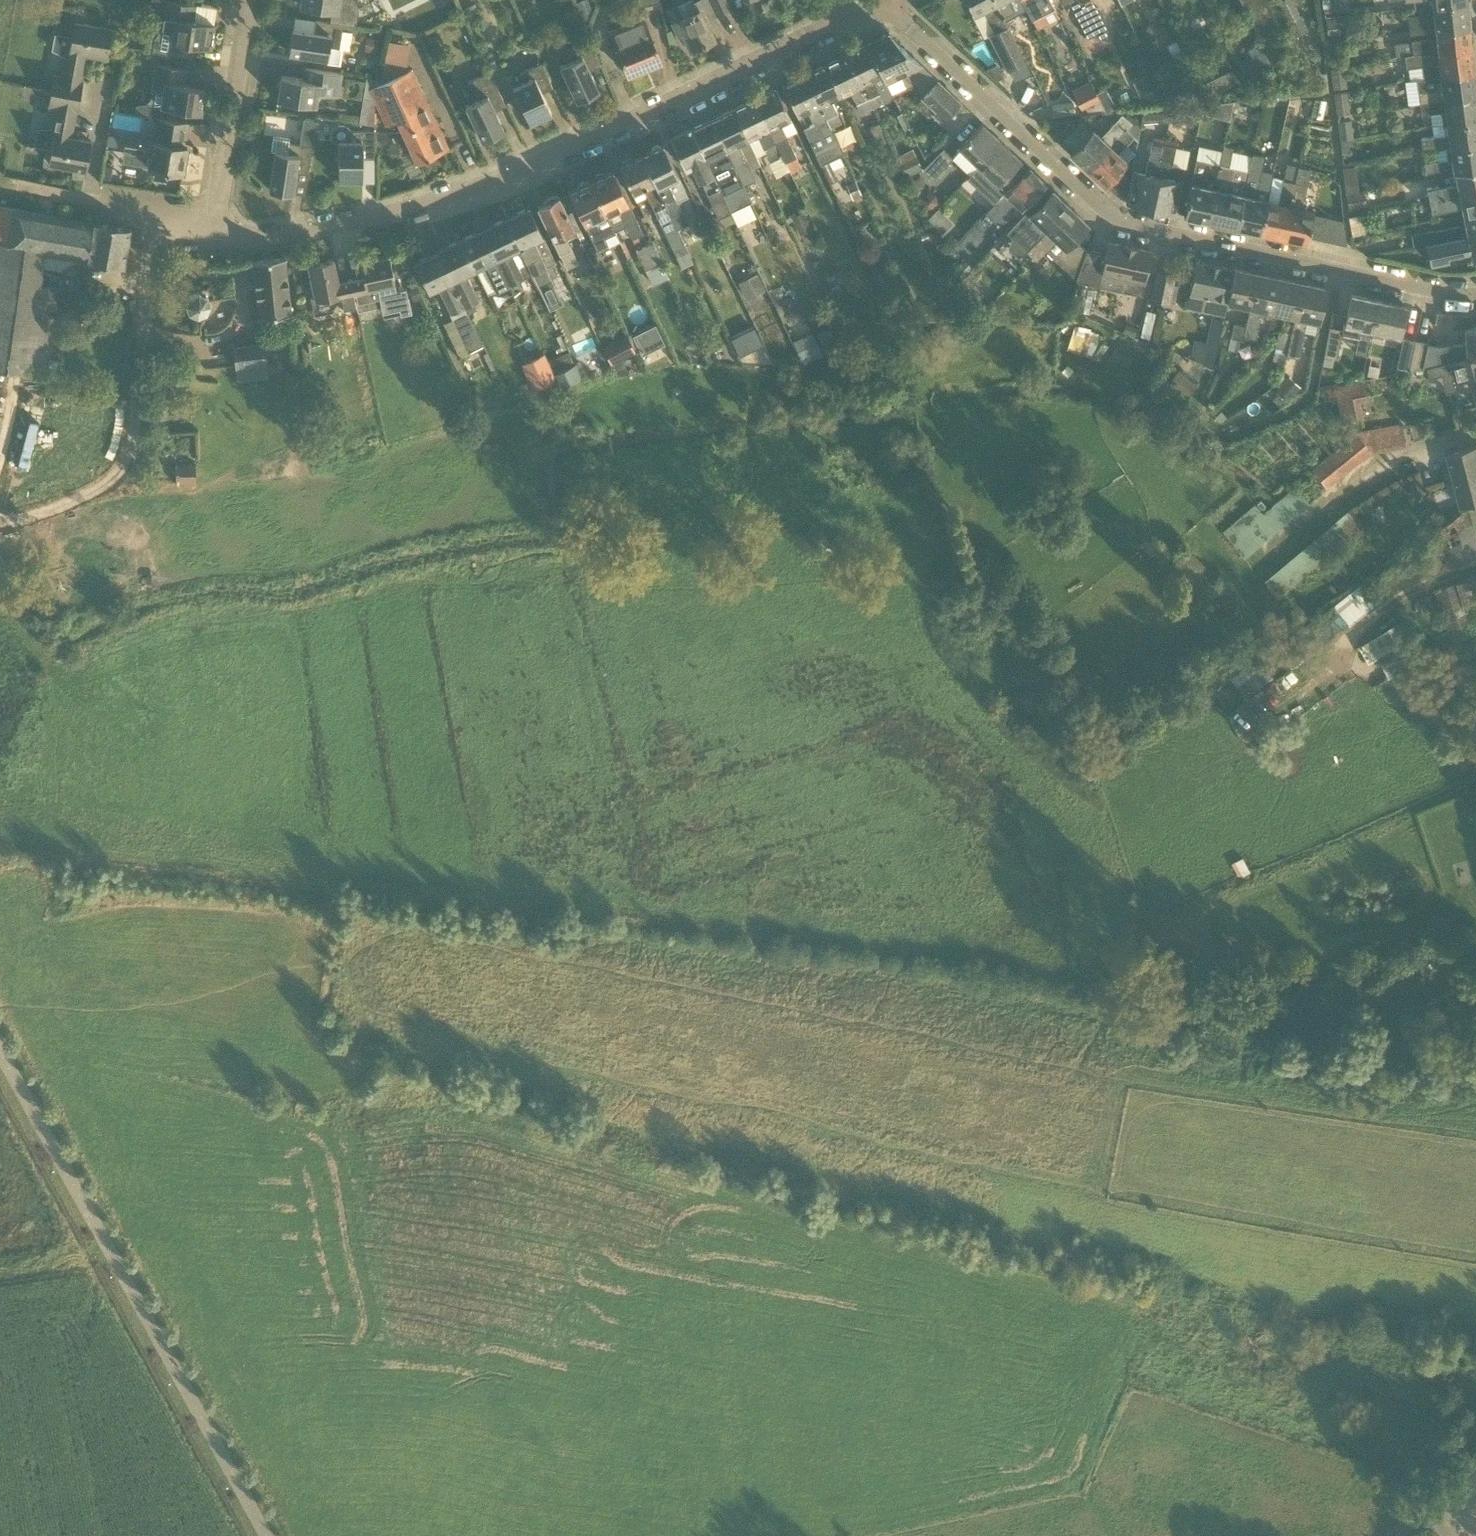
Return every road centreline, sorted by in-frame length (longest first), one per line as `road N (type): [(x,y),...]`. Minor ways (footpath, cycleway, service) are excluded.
road 1 (motorway): [(0,937),(432,1017),(1147,1170),(1475,1223)]
road 2 (motorway): [(1475,1170),(1106,1107),(365,949),(0,887)]
road 3 (residential): [(886,3),(1113,224),(1475,296)]
road 4 (residential): [(214,236),(301,233),(415,206),(540,161),(838,23)]
road 5 (track): [(161,218),(128,469),(100,494),(0,524)]
road 6 (residential): [(214,236),(257,0)]

